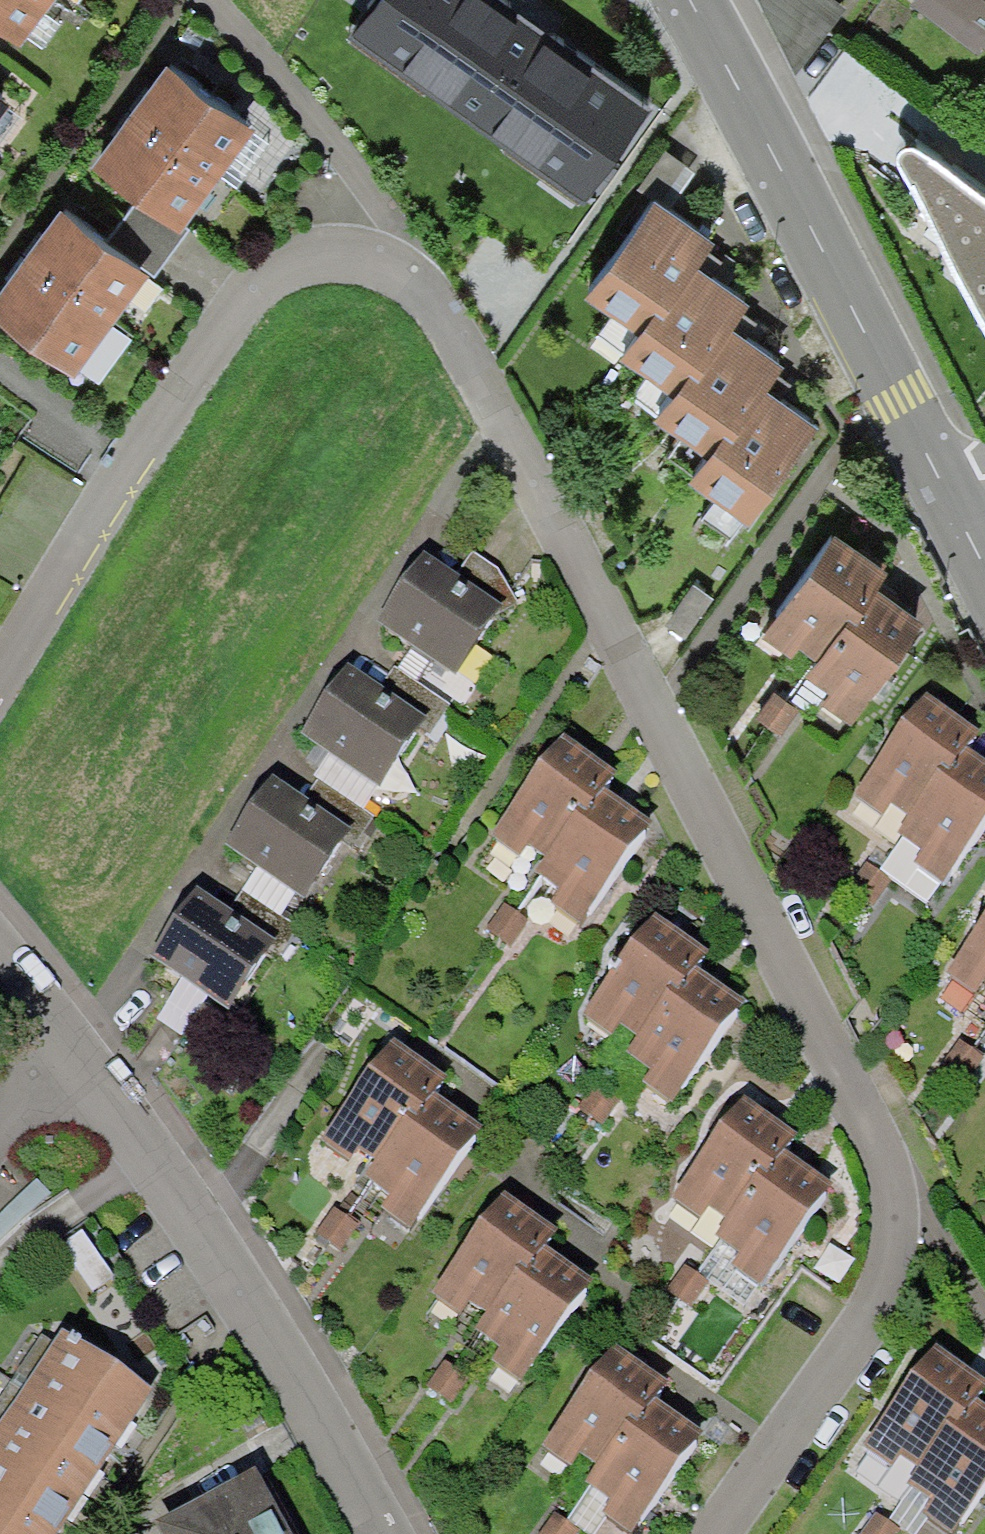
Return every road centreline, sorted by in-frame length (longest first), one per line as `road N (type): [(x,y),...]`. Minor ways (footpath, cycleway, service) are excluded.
road 1 (residential): [(0,680),(265,278),(296,257),(327,253),(400,266),(432,301),(608,631),(876,1145),(886,1187),(891,1219),(876,1298),(713,1533)]
road 2 (residential): [(376,1533),(295,1385),(0,960)]
road 3 (tertiary): [(962,518),(690,0)]

